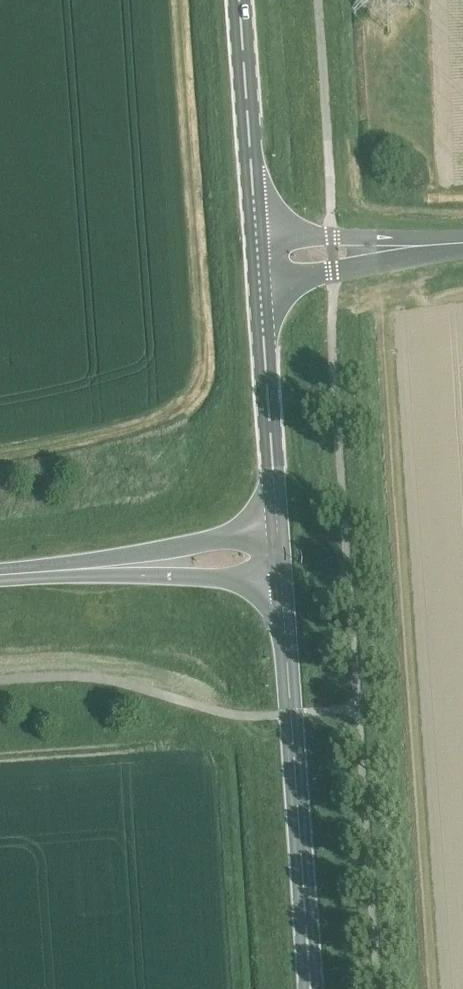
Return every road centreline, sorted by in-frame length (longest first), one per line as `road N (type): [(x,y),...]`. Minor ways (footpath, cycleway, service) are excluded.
road 1 (secondary): [(310,988),(279,575)]
road 2 (secondary): [(277,536),(259,282)]
road 3 (secondary): [(256,239),(239,0)]
road 4 (unclassified): [(259,282),(333,273),(408,247)]
road 5 (unclassified): [(408,247),(331,237),(256,239)]
road 6 (tertiary): [(139,562),(205,578),(279,575)]
road 7 (tertiary): [(277,536),(206,541),(139,562)]
road 8 (tertiary): [(0,573),(139,562)]

